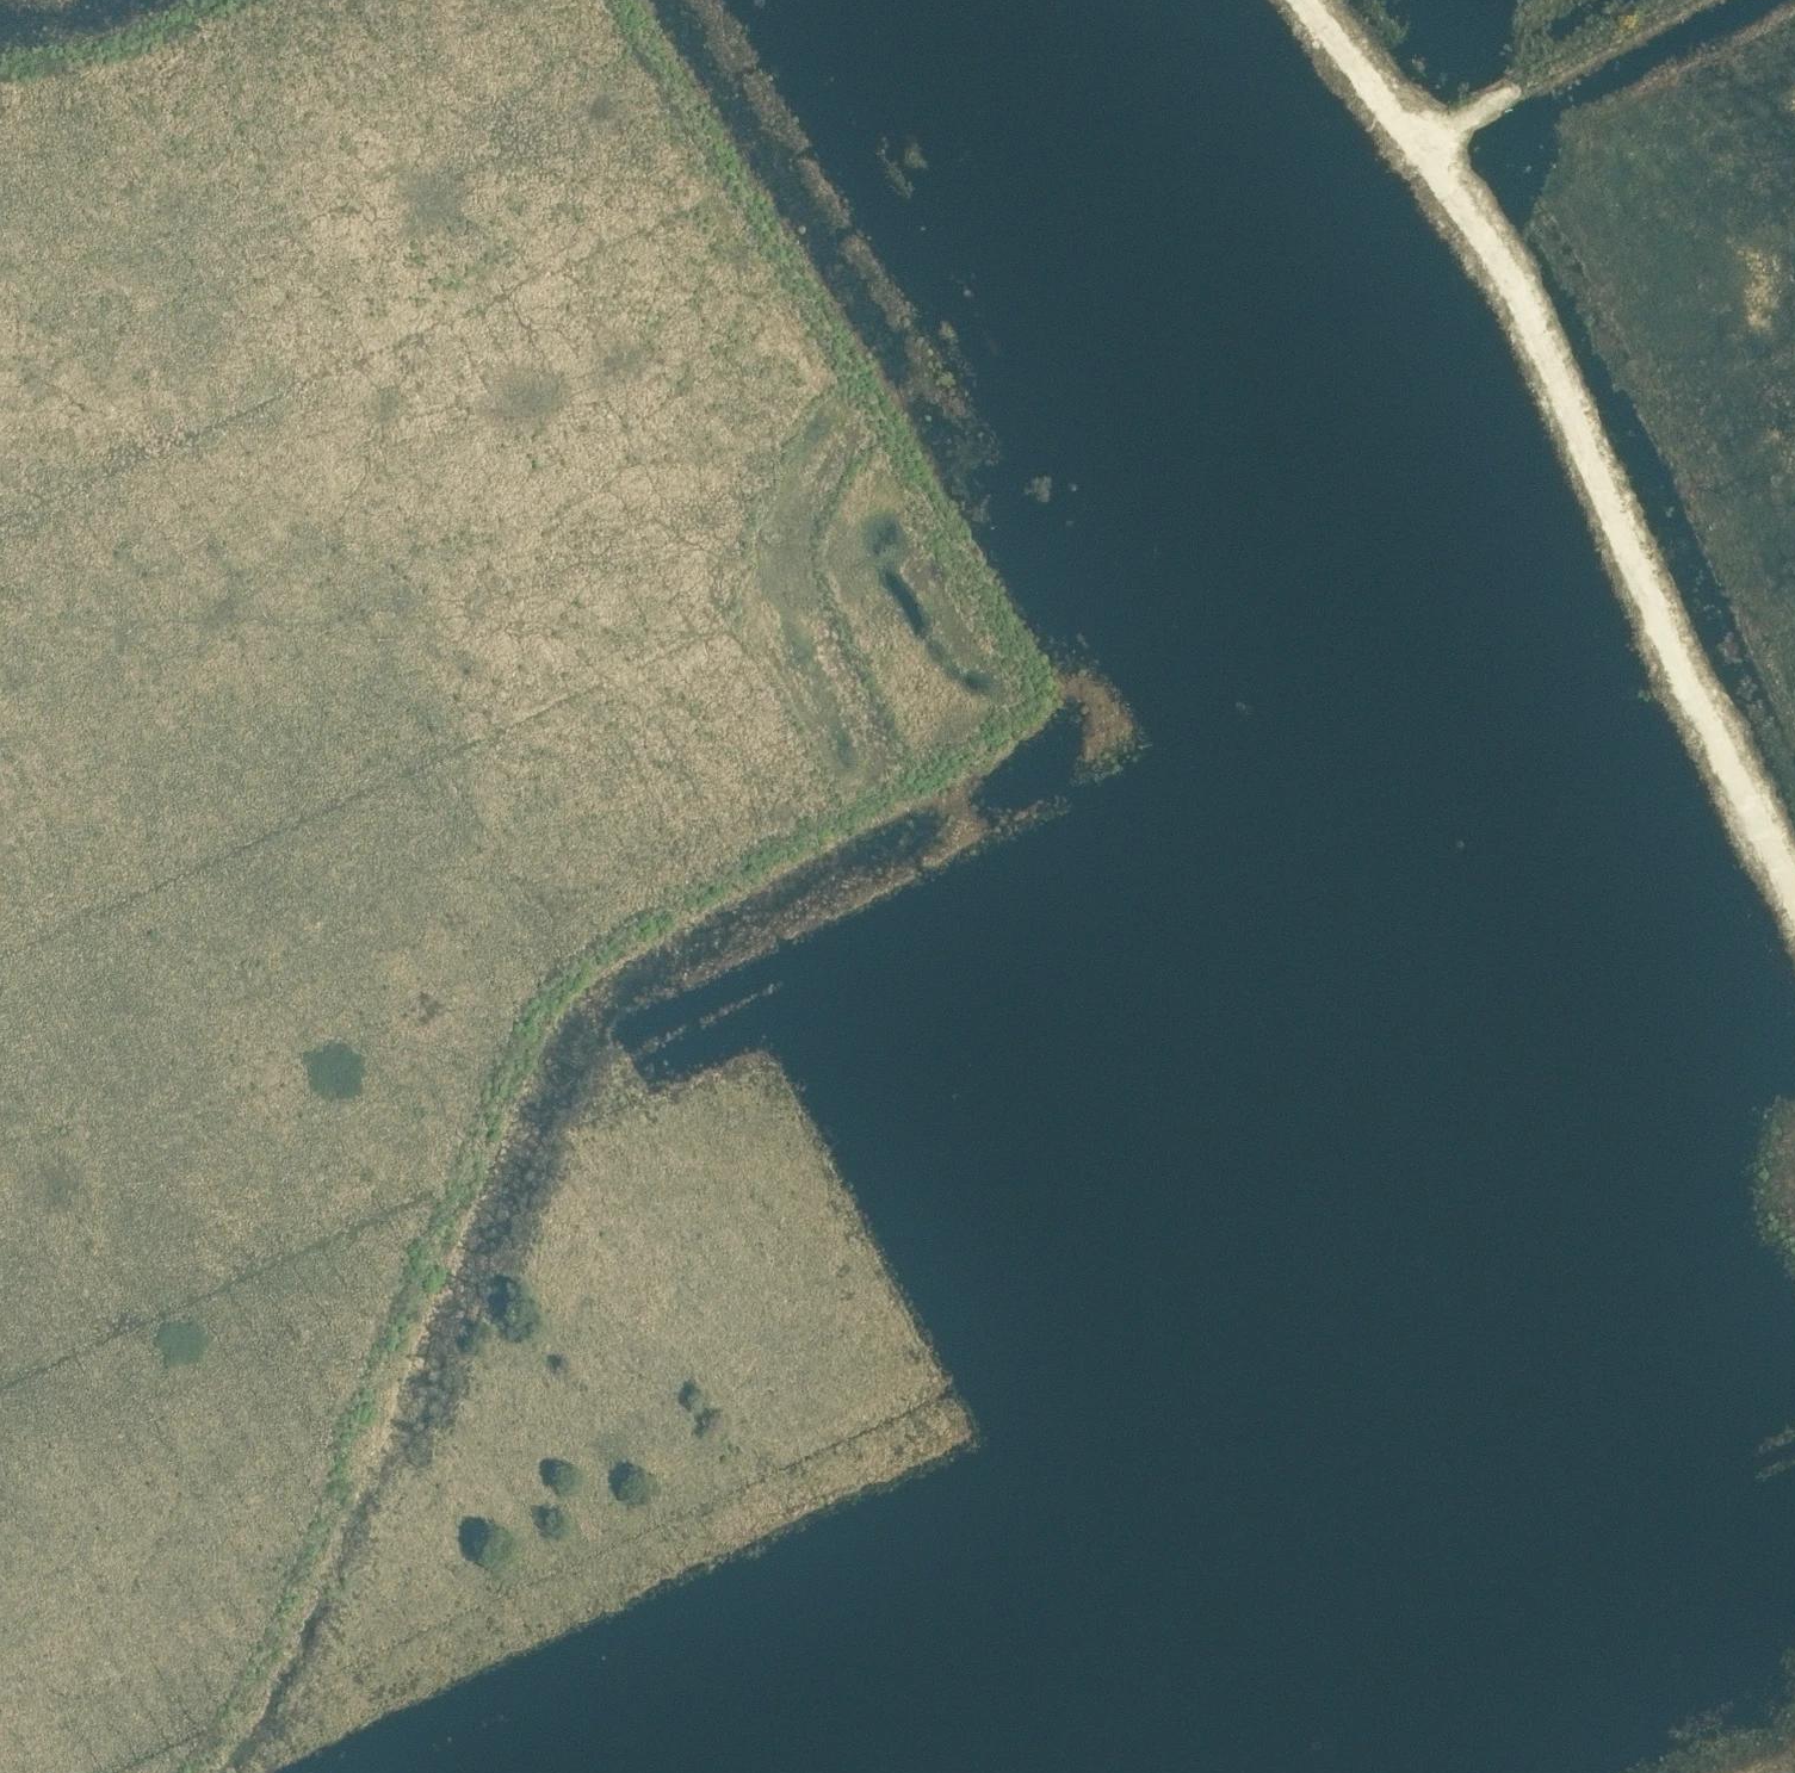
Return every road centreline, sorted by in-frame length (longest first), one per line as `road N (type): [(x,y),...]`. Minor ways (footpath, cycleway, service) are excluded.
road 1 (track): [(1794,910),(1488,248),(1295,0)]

